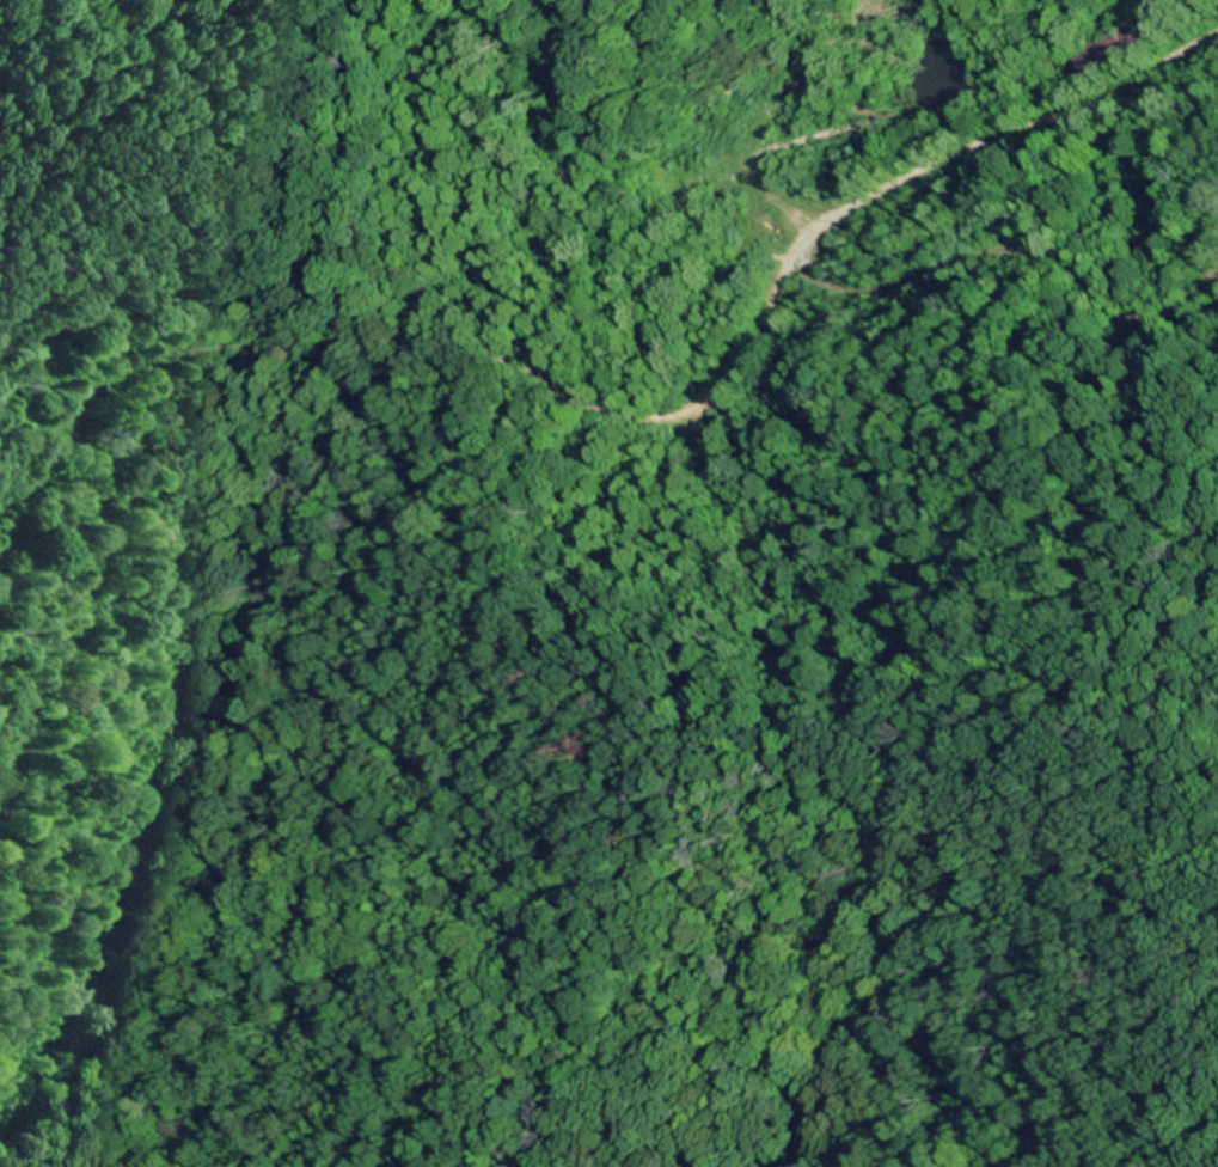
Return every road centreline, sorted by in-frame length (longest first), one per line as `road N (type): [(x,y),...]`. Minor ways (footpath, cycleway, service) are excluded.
road 1 (residential): [(1217,37),(1091,111),(894,190),(810,258),(814,277),(863,293),(1034,253),(1077,269),(1126,318),(1169,313),(1217,274)]

